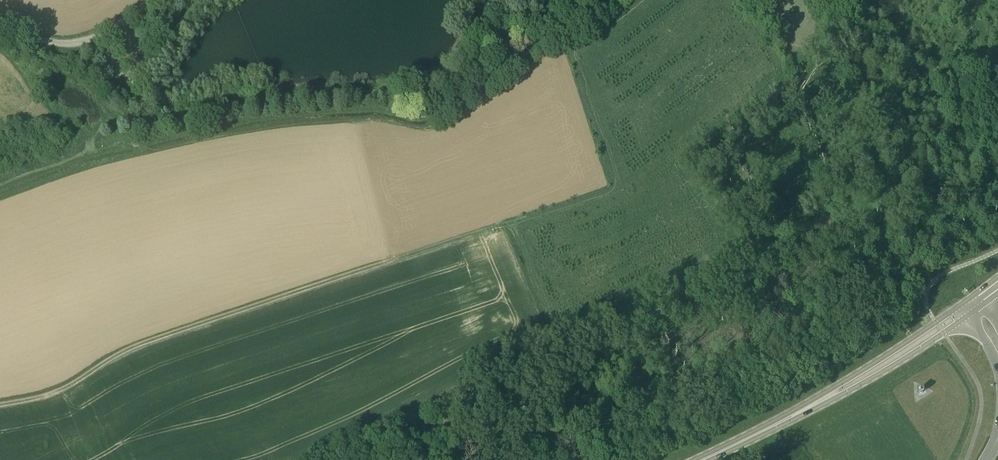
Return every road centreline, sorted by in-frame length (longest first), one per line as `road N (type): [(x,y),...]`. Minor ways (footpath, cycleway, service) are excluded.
road 1 (track): [(488,227),(128,347),(78,379),(0,405)]
road 2 (primary): [(813,405),(887,370),(956,324),(963,311)]
road 3 (primary): [(963,311),(813,405)]
road 4 (unclassified): [(0,23),(89,37),(140,0)]

